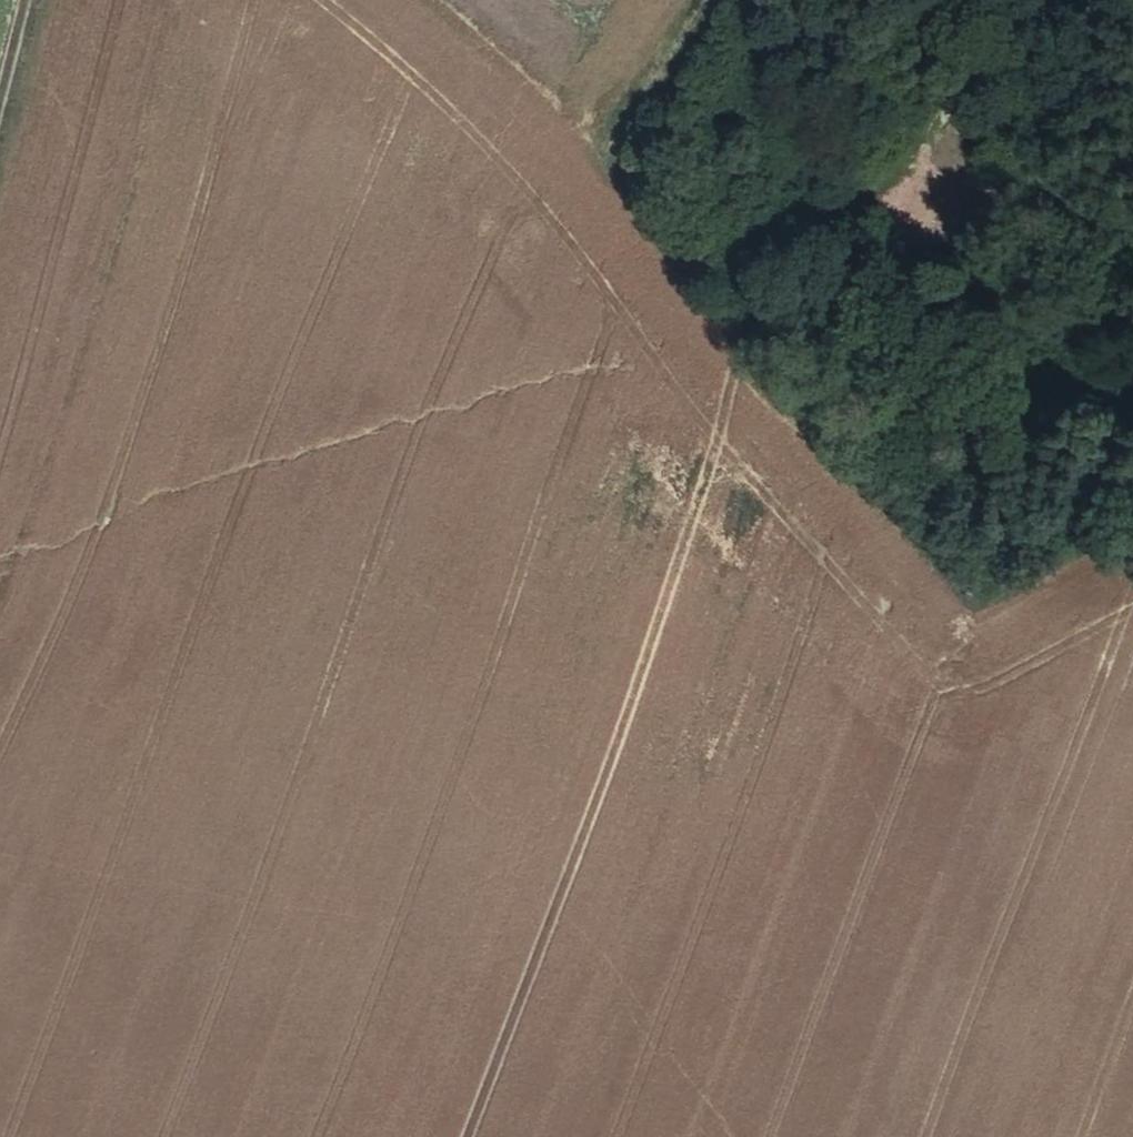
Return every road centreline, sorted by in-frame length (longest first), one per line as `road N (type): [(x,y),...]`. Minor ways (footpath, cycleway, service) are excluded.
road 1 (track): [(1035,0),(966,61),(951,97),(944,215)]

